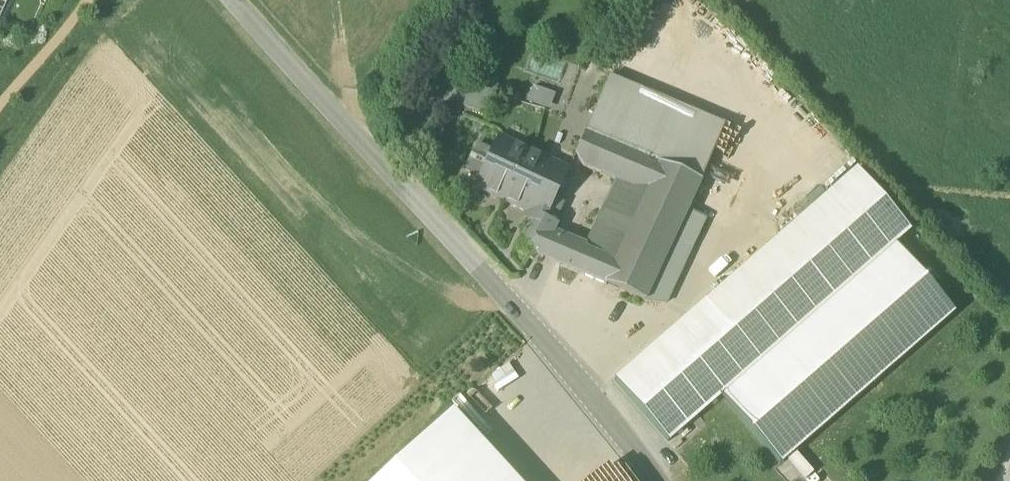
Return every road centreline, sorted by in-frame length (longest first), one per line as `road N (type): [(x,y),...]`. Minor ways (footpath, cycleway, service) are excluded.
road 1 (residential): [(233,0),(604,404),(662,480)]

